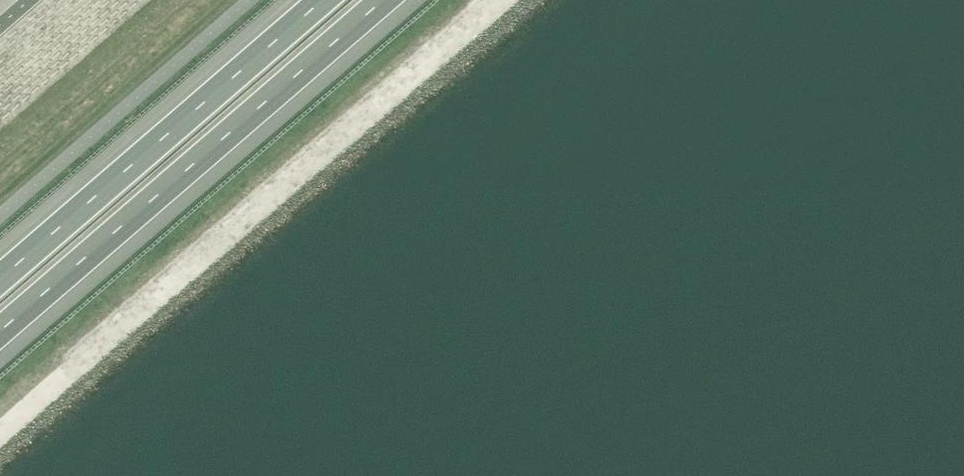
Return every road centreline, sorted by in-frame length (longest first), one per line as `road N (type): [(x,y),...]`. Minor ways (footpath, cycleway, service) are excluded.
road 1 (motorway): [(0,336),(389,0)]
road 2 (motorway): [(320,0),(0,276)]

